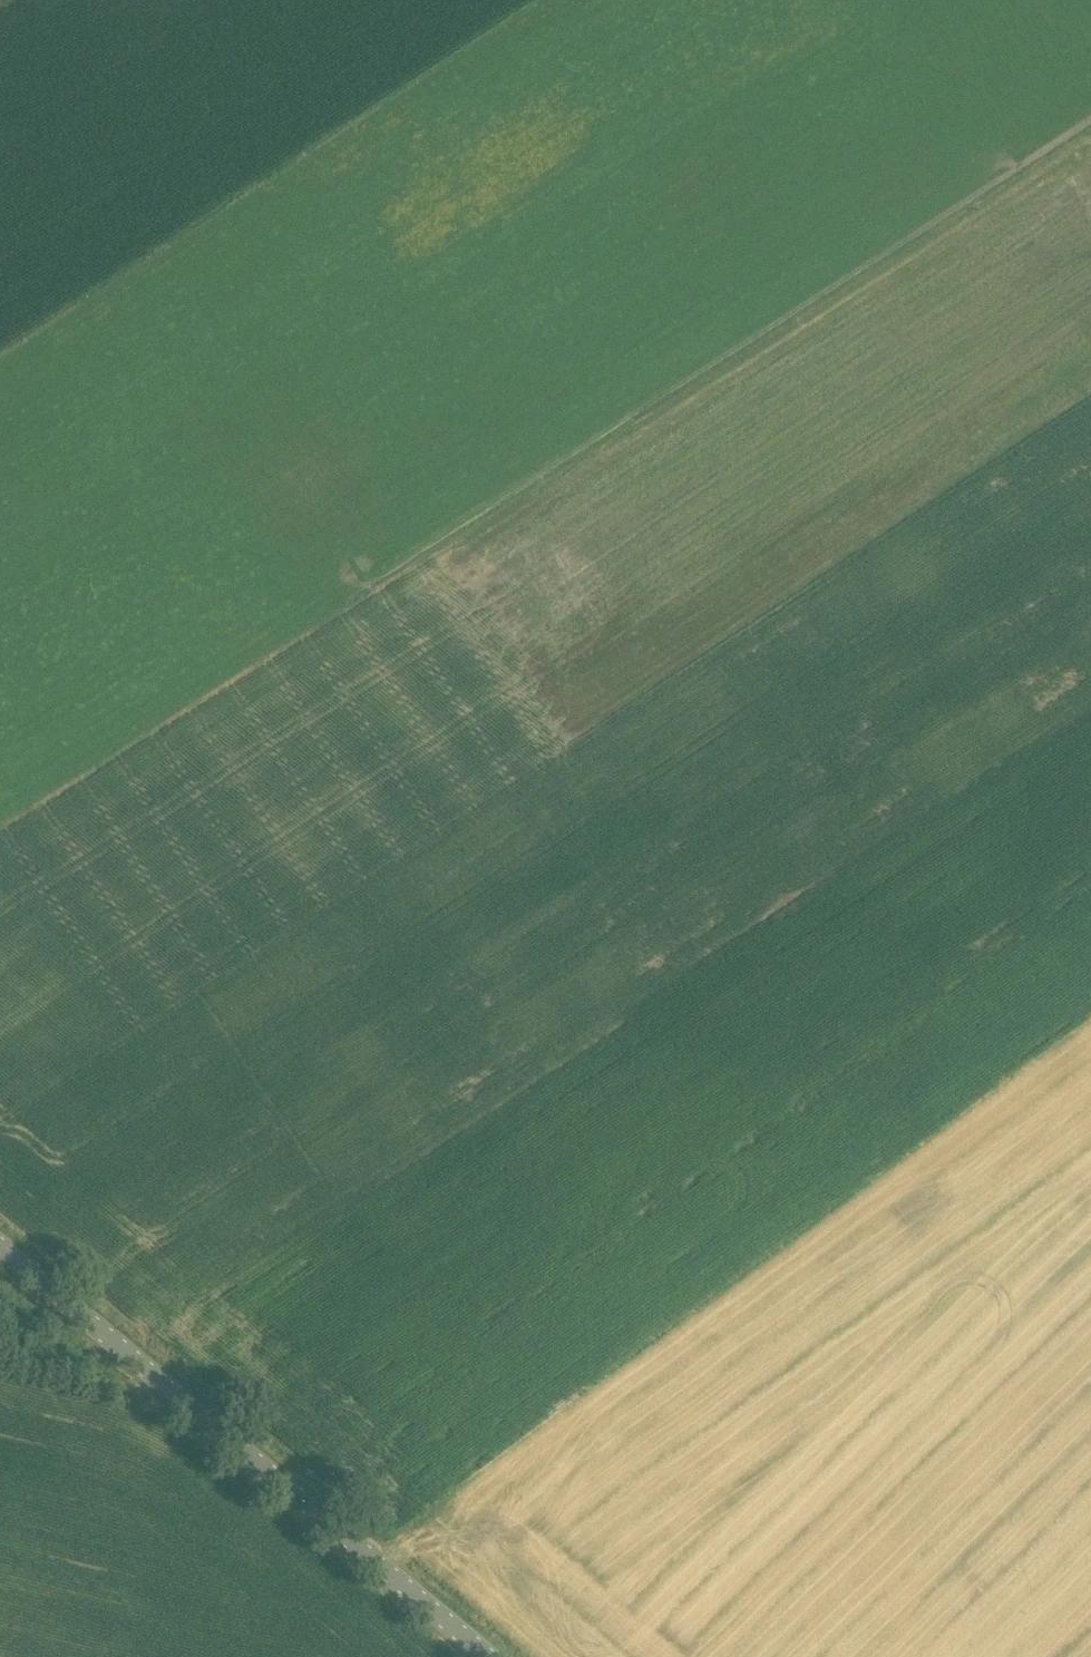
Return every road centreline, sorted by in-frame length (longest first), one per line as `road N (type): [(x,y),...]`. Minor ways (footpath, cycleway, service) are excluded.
road 1 (unclassified): [(487,1656),(0,1247)]

